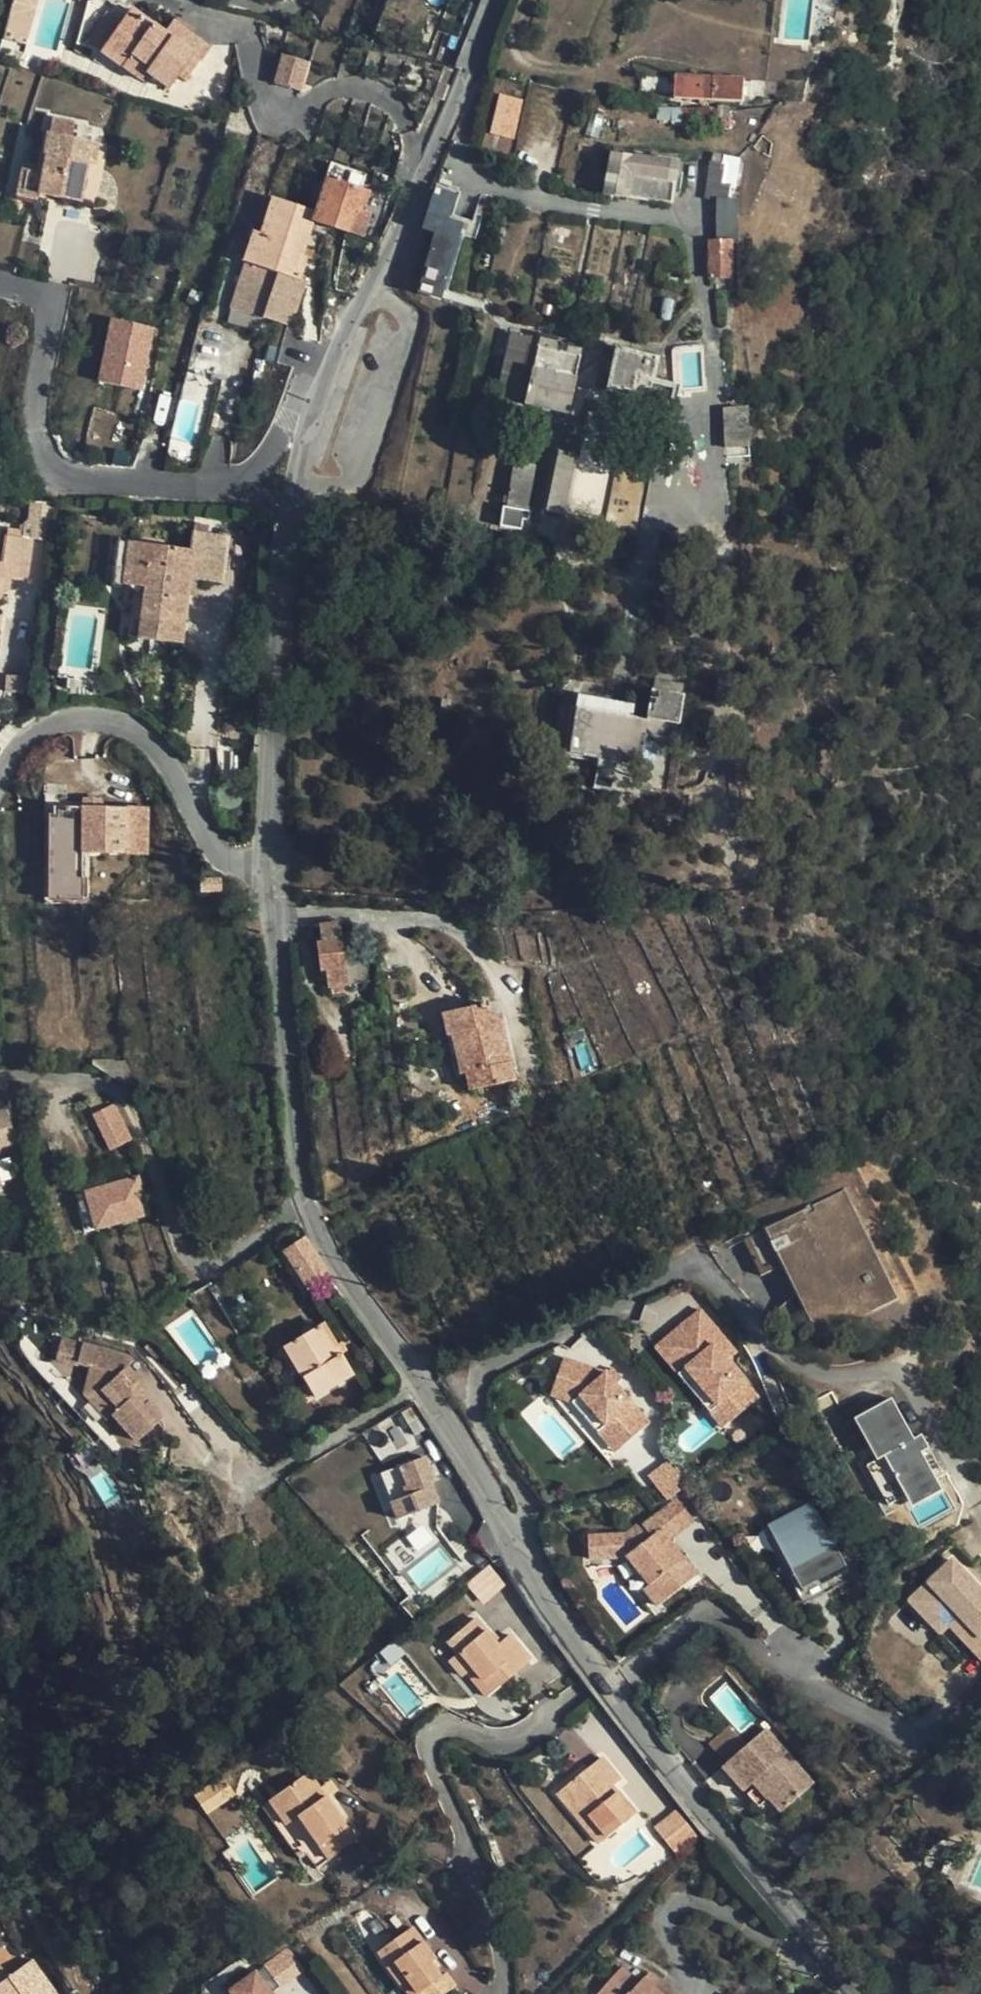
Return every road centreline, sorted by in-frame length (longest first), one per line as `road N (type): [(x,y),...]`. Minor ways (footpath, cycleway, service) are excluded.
road 1 (residential): [(278,869),(304,1176),(322,1236),(430,1388),(571,1637),(852,1983)]
road 2 (residential): [(320,407),(288,419),(259,467),(233,487),(73,479),(50,466),(34,421),(45,301),(0,284)]
road 3 (residential): [(278,869),(279,666),(291,553),(320,407)]
road 4 (residential): [(320,407),(409,217),(497,0)]
road 5 (residential): [(278,869),(231,861),(219,850),(166,758),(133,728),(67,720),(19,749),(0,780)]

